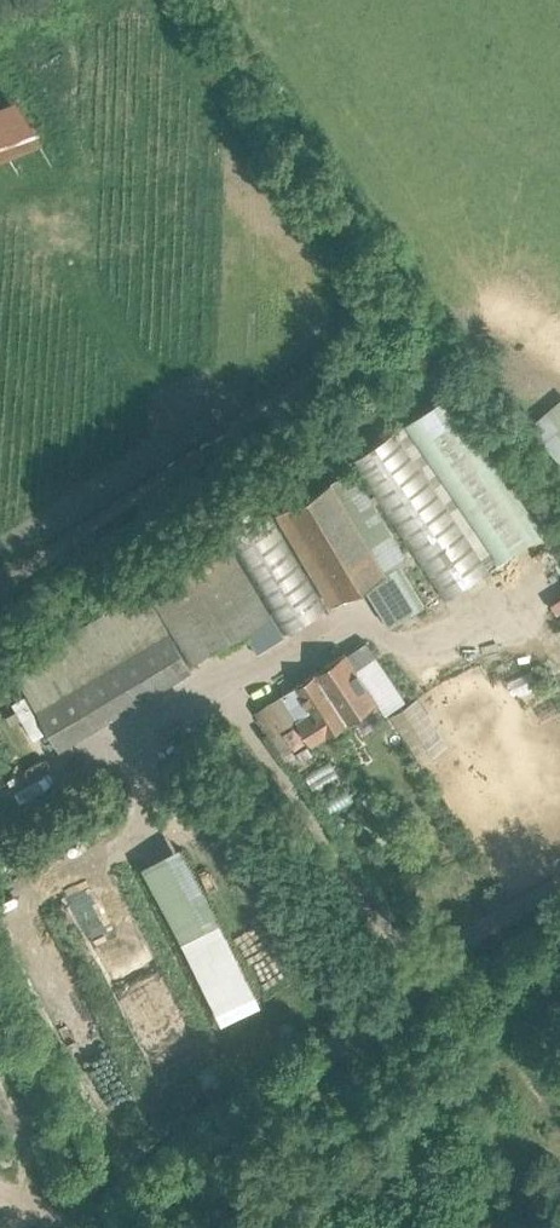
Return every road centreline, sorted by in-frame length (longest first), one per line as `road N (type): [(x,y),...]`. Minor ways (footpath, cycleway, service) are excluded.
road 1 (unclassified): [(99,1227),(417,970),(559,885)]

